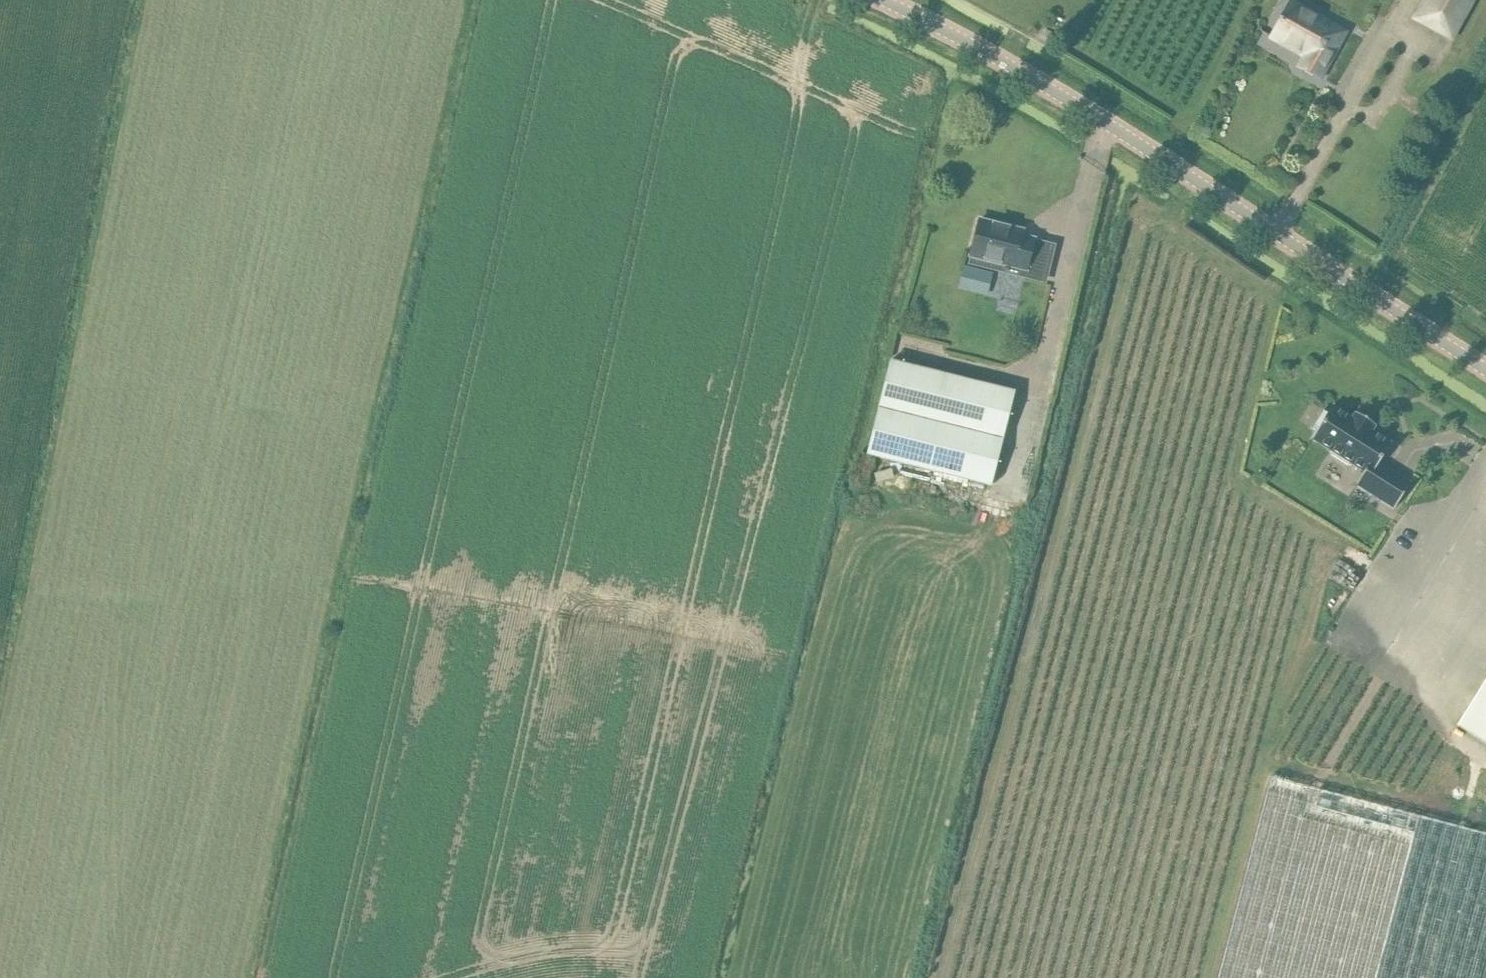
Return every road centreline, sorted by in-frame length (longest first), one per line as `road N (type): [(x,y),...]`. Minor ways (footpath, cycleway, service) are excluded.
road 1 (unclassified): [(1485,370),(1087,112),(880,0)]

